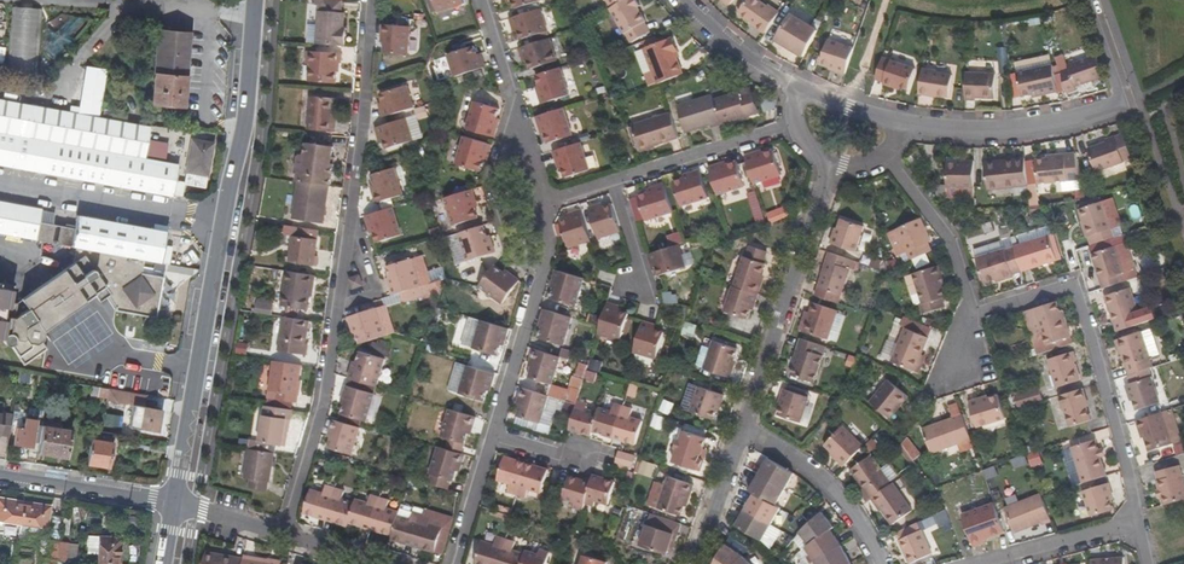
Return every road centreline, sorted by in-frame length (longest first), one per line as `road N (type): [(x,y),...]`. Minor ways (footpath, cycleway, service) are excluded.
road 1 (residential): [(373,0),(325,397),(283,534)]
road 2 (residential): [(255,0),(245,122),(175,500)]
road 3 (residential): [(1139,521),(1073,281),(972,311)]
road 4 (residential): [(831,163),(740,428)]
road 5 (residential): [(547,199),(545,259),(491,431)]
road 6 (residential): [(901,123),(980,131),(1062,121),(1123,103)]
road 7 (residential): [(484,0),(547,199)]
road 8 (residential): [(877,563),(863,532),(811,471),(740,428)]
road 9 (residential): [(616,178),(796,124)]
road 10 (residential): [(972,311),(946,240),(883,155)]
road 11 (residential): [(175,500),(0,473)]
road 12 (residential): [(983,563),(1139,521)]
road 13 (residential): [(683,0),(739,52),(801,88)]
road 14 (residential): [(740,428),(694,563)]
road 15 (residential): [(491,431),(449,563)]

